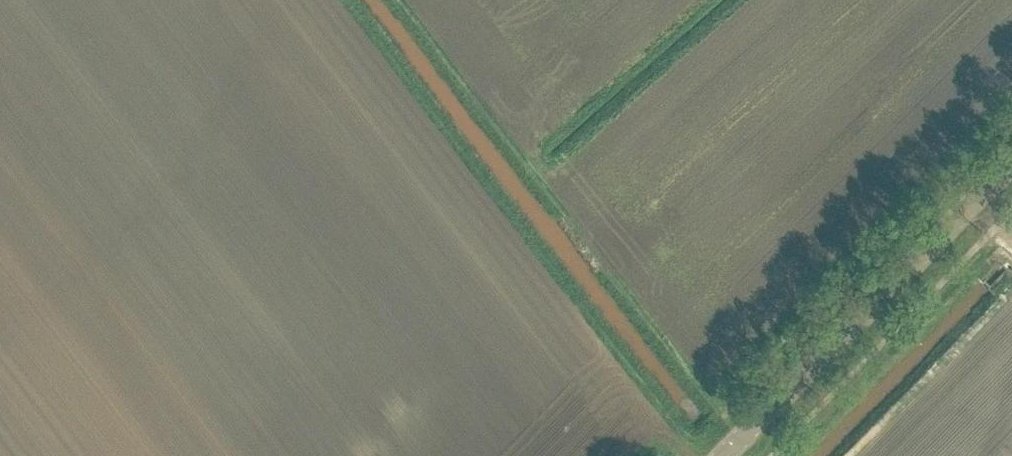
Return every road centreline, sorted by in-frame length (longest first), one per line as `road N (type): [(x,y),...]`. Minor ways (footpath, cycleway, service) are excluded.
road 1 (tertiary): [(1011,153),(714,455)]

